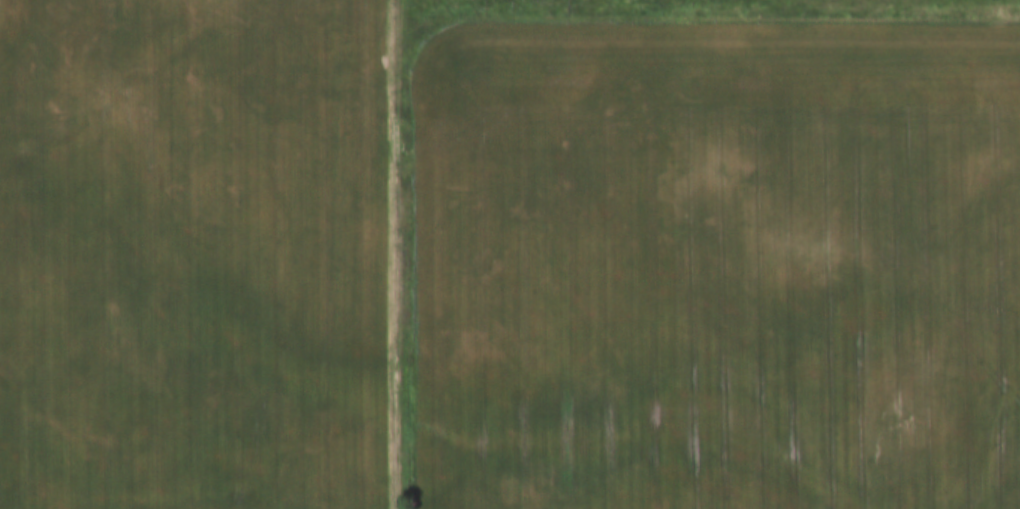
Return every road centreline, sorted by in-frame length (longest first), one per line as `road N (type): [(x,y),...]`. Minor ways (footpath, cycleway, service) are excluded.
road 1 (track): [(397,508),(396,0)]

